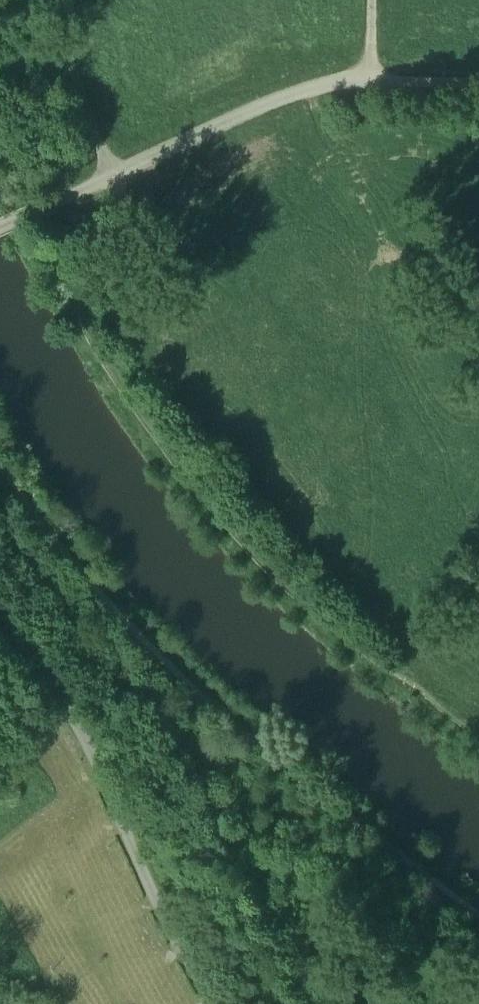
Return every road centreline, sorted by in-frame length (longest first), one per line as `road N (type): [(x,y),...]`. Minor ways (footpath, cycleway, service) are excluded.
road 1 (track): [(478,916),(282,769),(184,682),(56,542),(0,460)]
road 2 (track): [(111,179),(54,0)]

